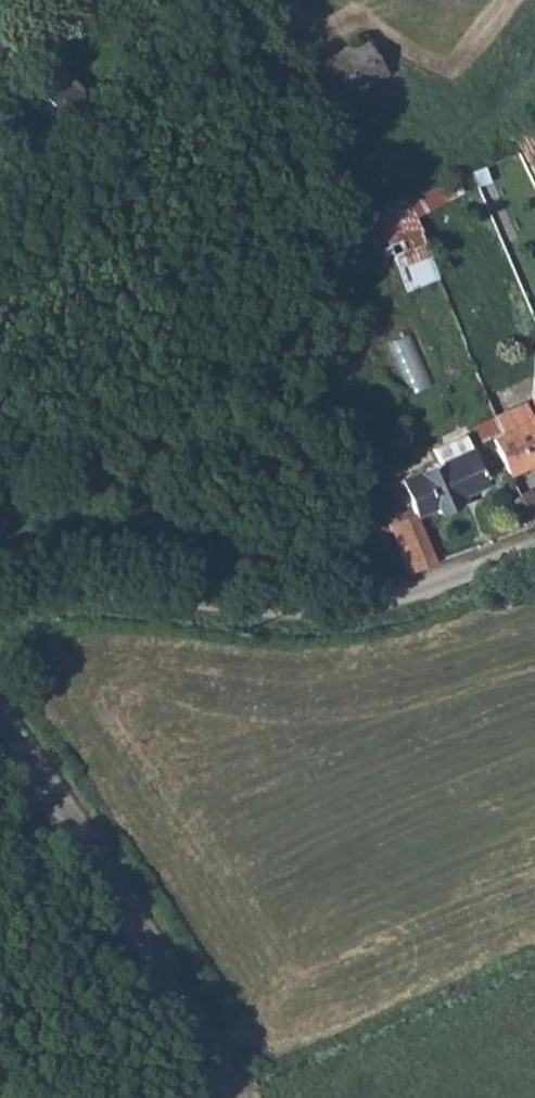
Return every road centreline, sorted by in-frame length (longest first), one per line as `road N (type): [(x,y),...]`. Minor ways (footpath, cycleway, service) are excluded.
road 1 (unclassified): [(534,556),(384,608),(311,619),(150,603),(0,610)]
road 2 (residential): [(0,722),(80,840),(230,1097)]

